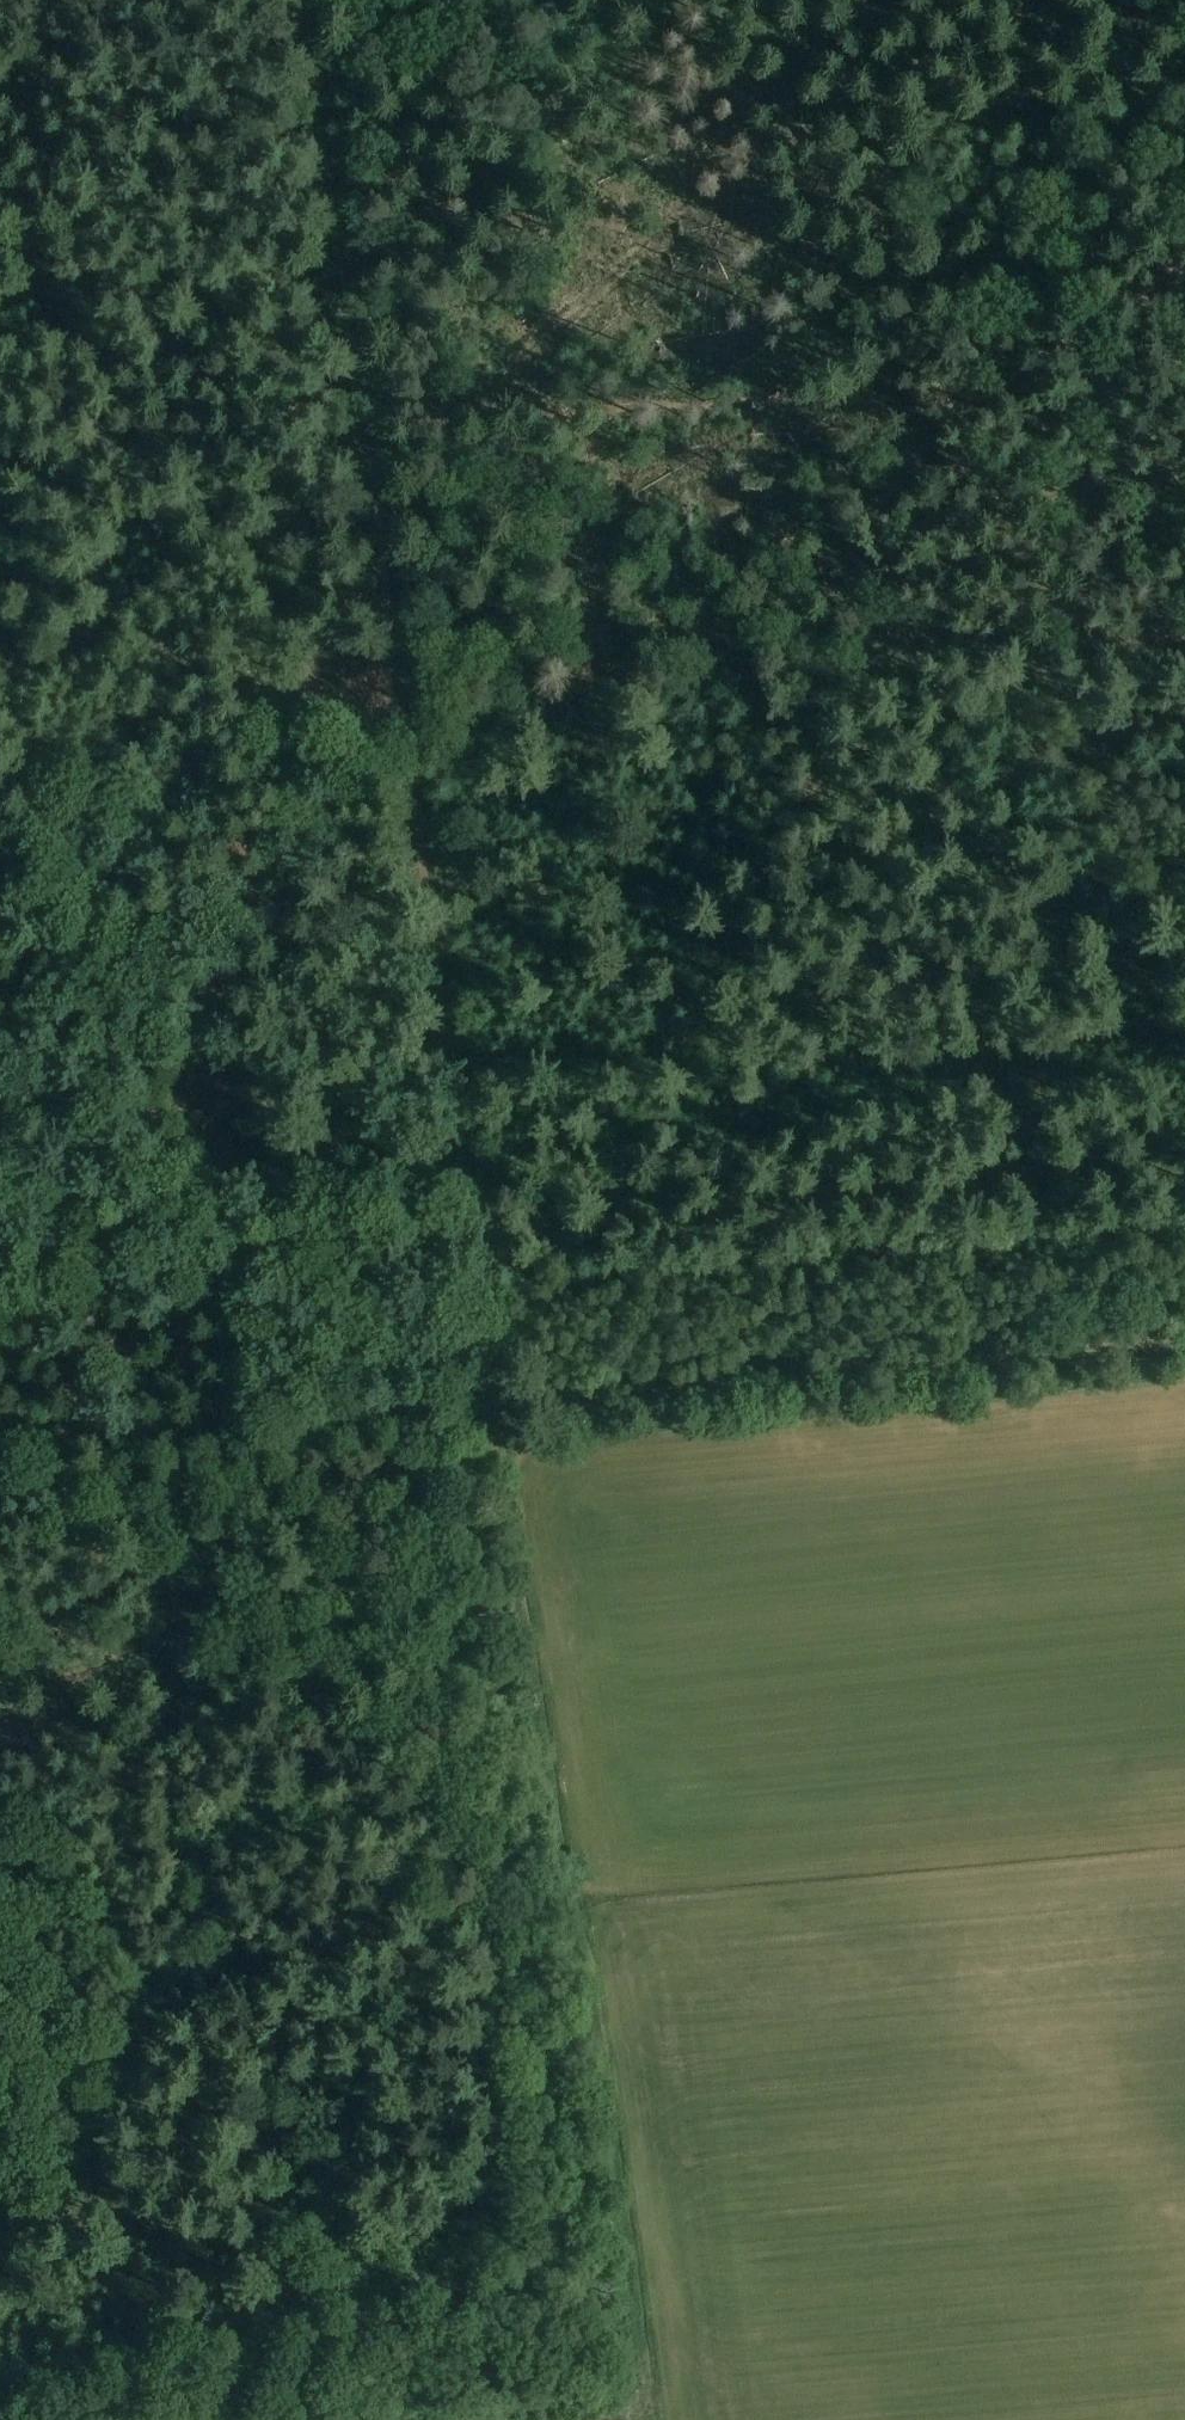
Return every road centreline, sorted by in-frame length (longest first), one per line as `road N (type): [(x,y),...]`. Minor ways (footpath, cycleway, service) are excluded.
road 1 (track): [(0,1433),(492,1414),(501,1406),(1184,1345)]
road 2 (track): [(492,1414),(384,655)]
road 3 (track): [(359,436),(299,0)]
road 4 (track): [(384,655),(359,436)]

